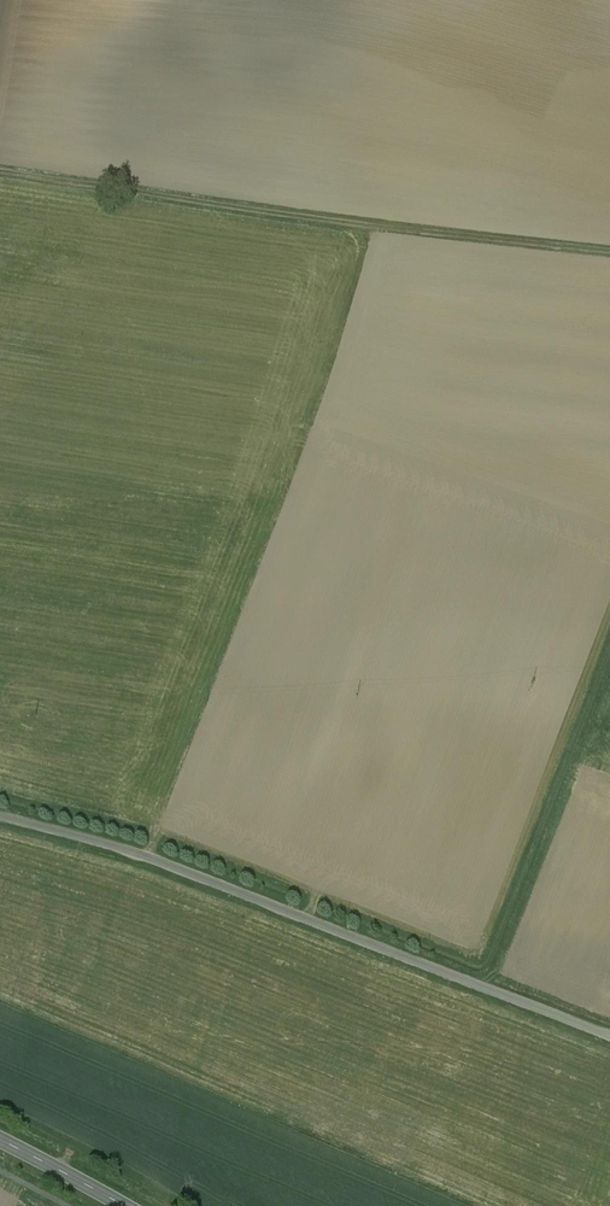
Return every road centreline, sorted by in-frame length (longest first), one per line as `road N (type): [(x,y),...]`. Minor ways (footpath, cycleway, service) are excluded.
road 1 (unclassified): [(609,1033),(174,865),(0,815)]
road 2 (track): [(609,251),(372,227),(0,168)]
road 3 (secondary): [(123,1205),(0,1140)]

